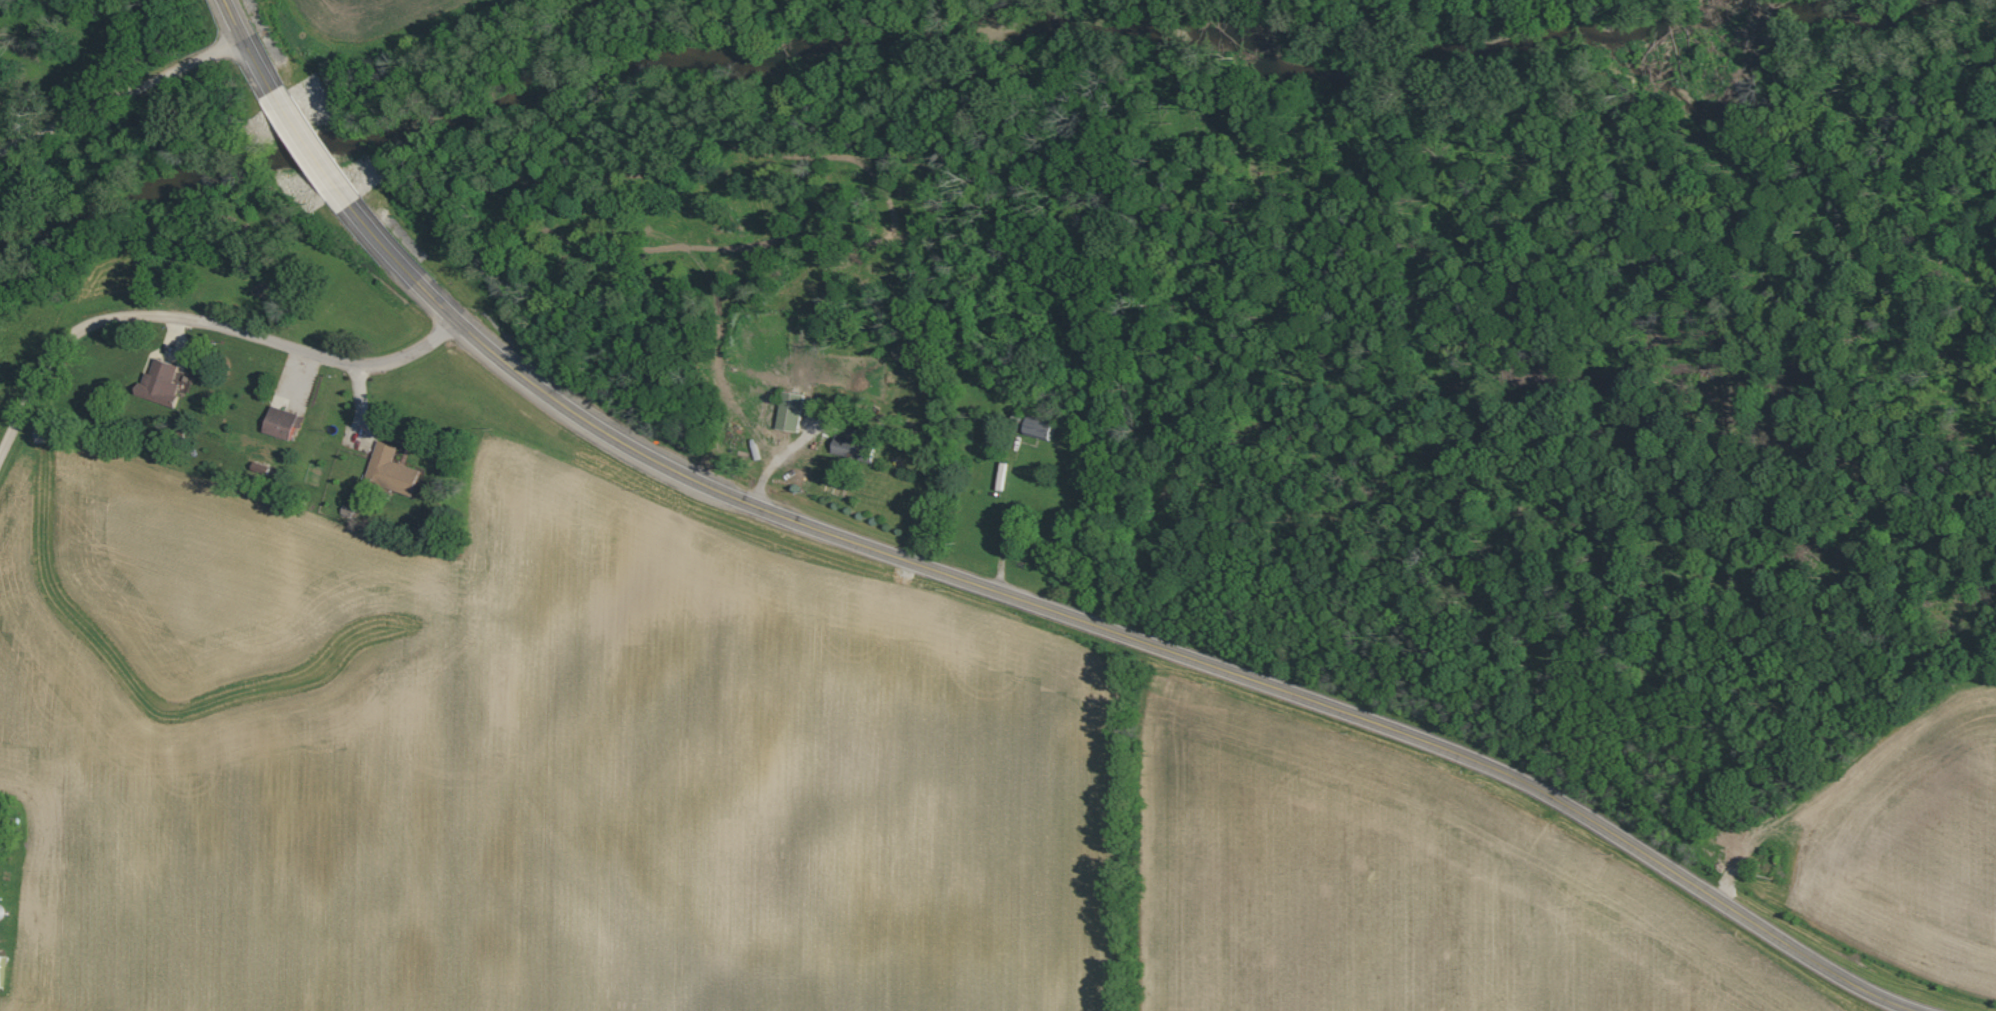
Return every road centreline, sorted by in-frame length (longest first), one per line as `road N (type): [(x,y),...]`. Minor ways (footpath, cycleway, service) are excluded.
road 1 (secondary): [(1927,1010),(1869,991),(1645,853),(1450,748),(651,458),(517,371),(460,323),(340,185),(246,40),(230,0)]
road 2 (residential): [(0,461),(72,337),(97,320),(222,324),(351,365),(427,348),(460,323)]
road 3 (residential): [(0,152),(246,40)]

